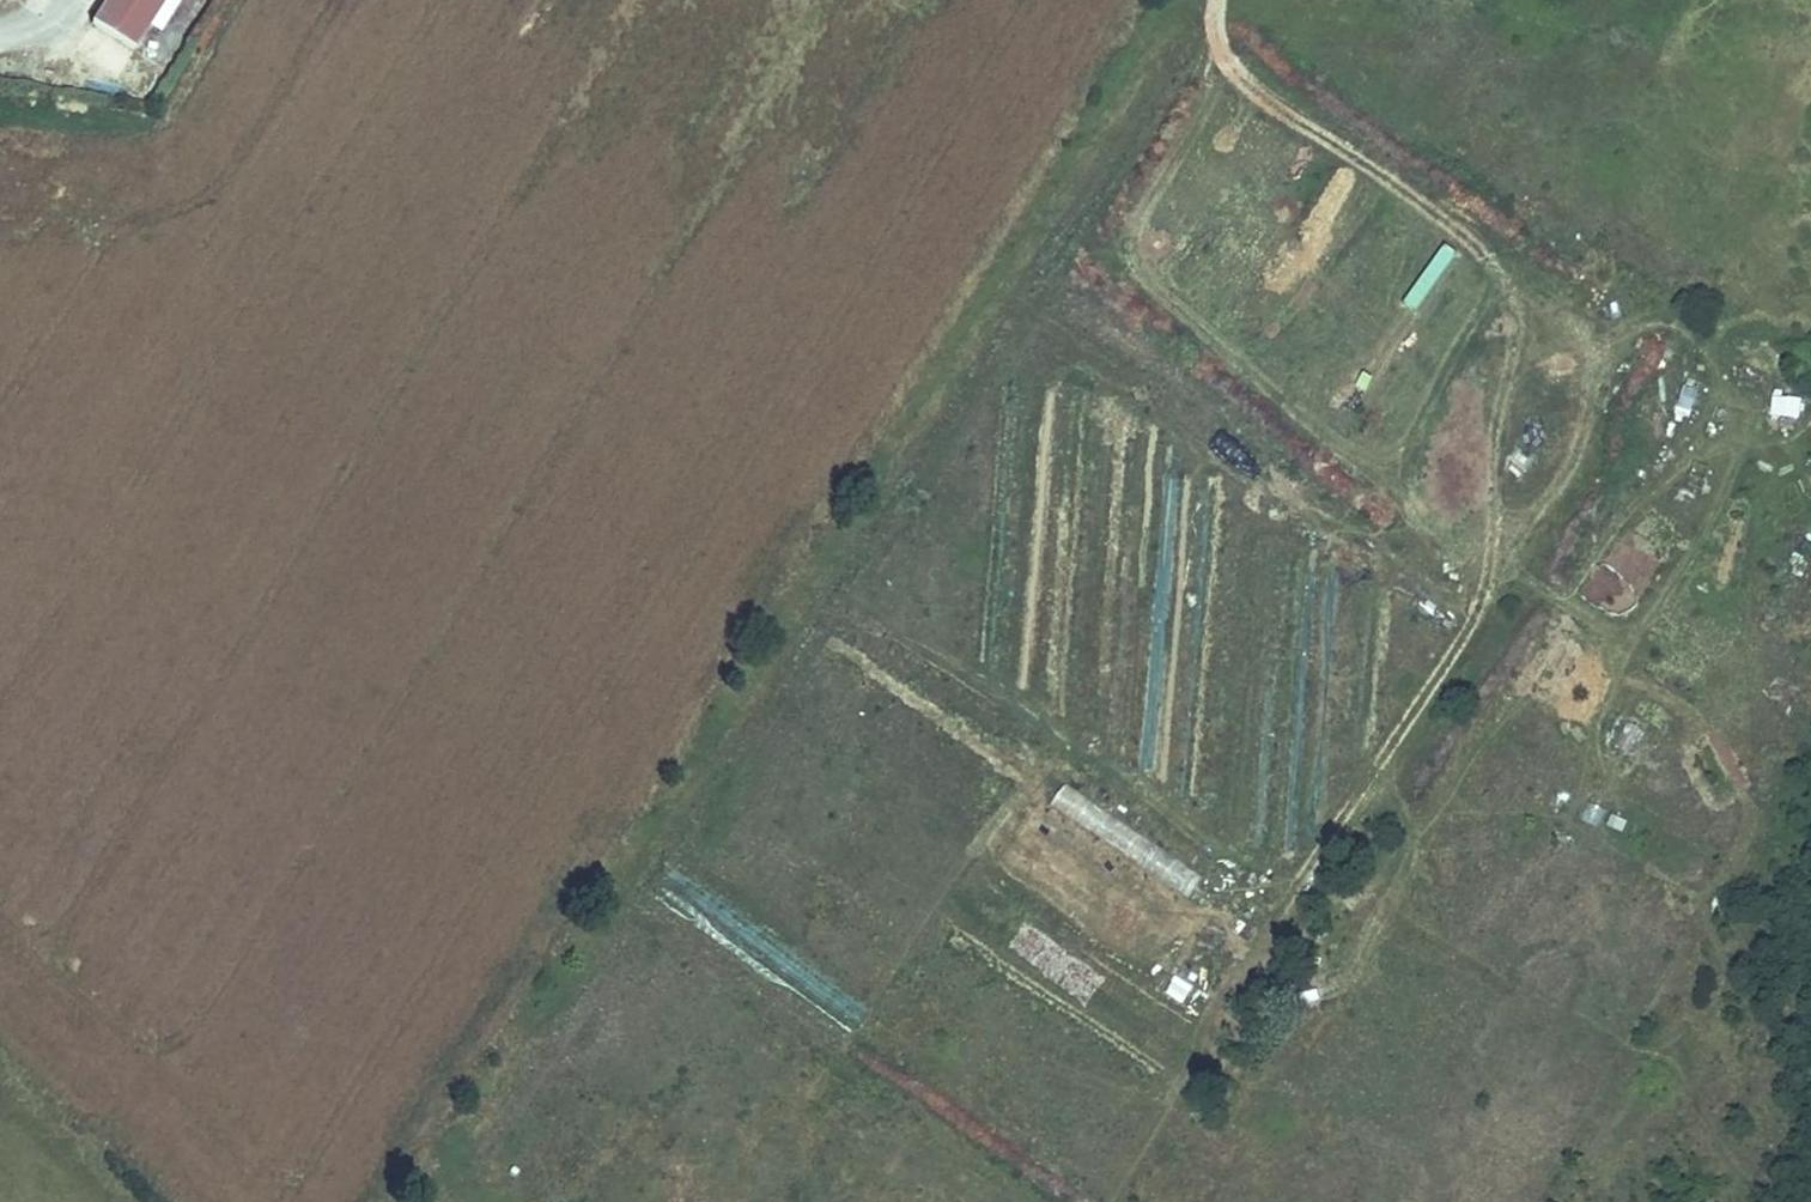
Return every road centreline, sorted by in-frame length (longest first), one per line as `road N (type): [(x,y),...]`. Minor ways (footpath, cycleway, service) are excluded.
road 1 (track): [(1194,0),(455,1201)]

